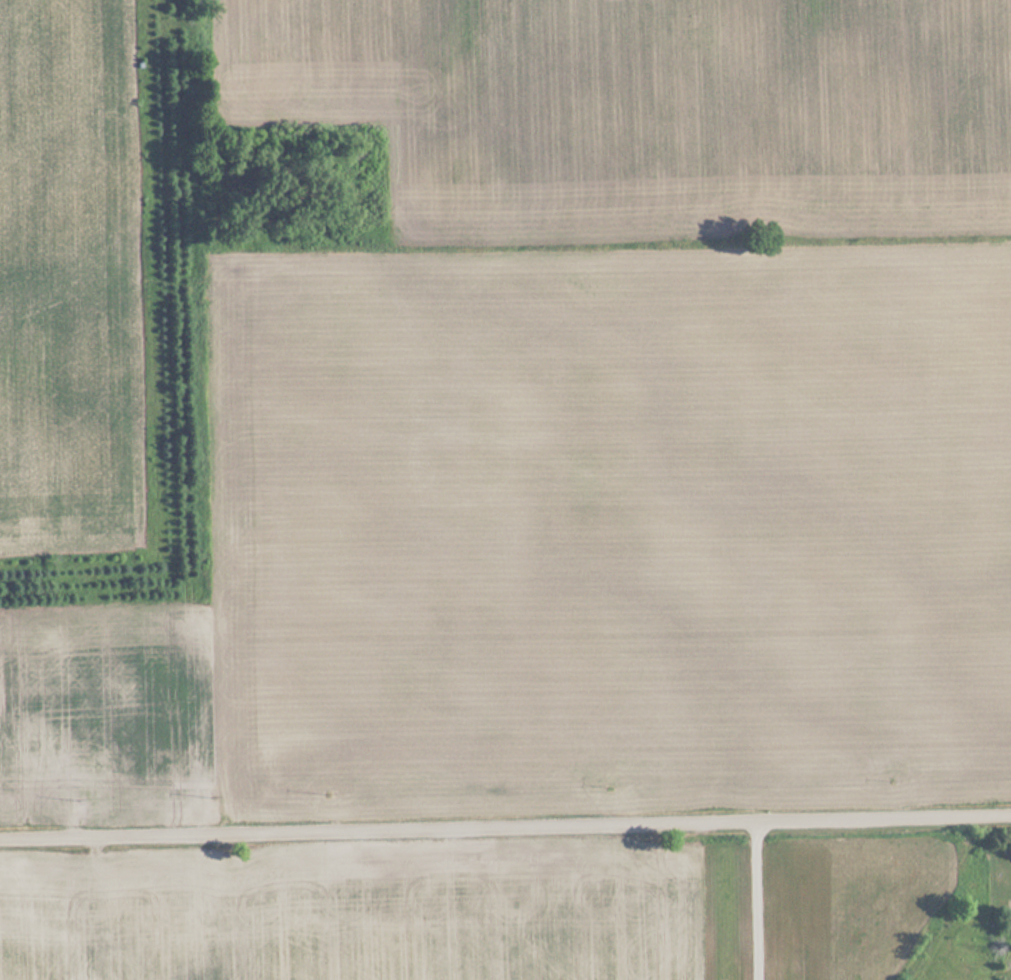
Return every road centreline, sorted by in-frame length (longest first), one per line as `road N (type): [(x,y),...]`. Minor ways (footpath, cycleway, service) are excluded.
road 1 (residential): [(0,841),(1010,817)]

